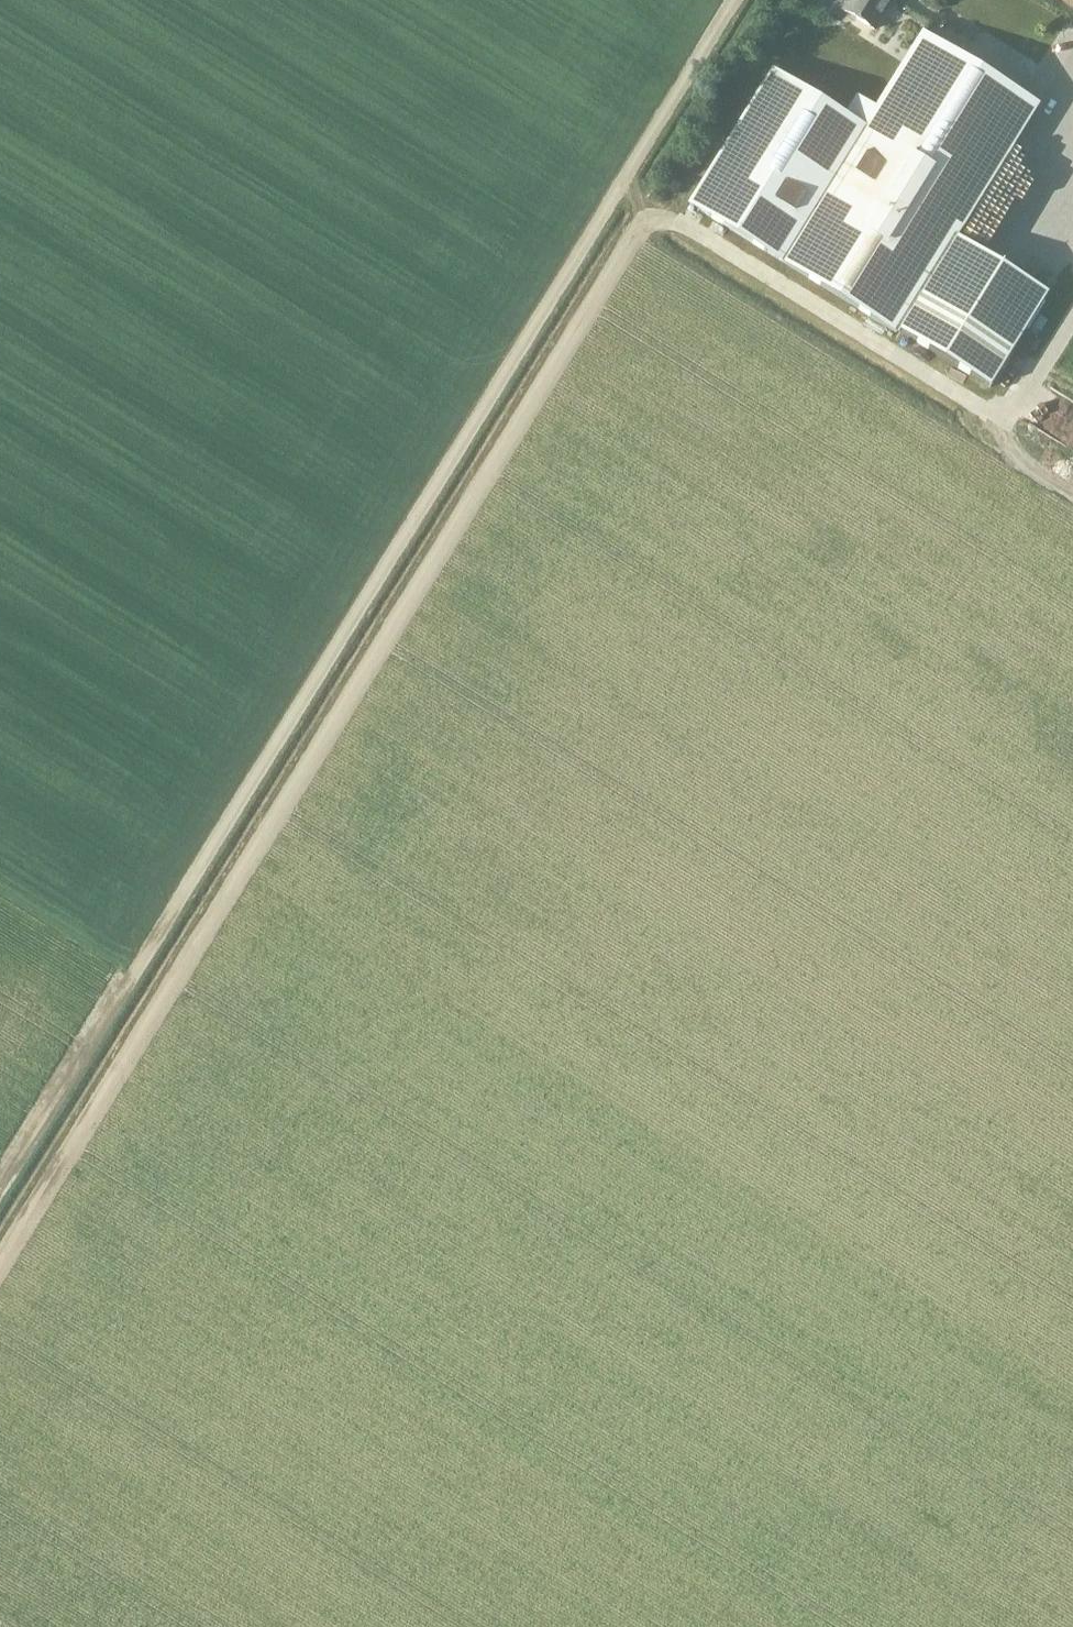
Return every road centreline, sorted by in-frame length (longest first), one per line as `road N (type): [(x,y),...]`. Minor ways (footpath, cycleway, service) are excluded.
road 1 (track): [(731,0),(0,1183)]

